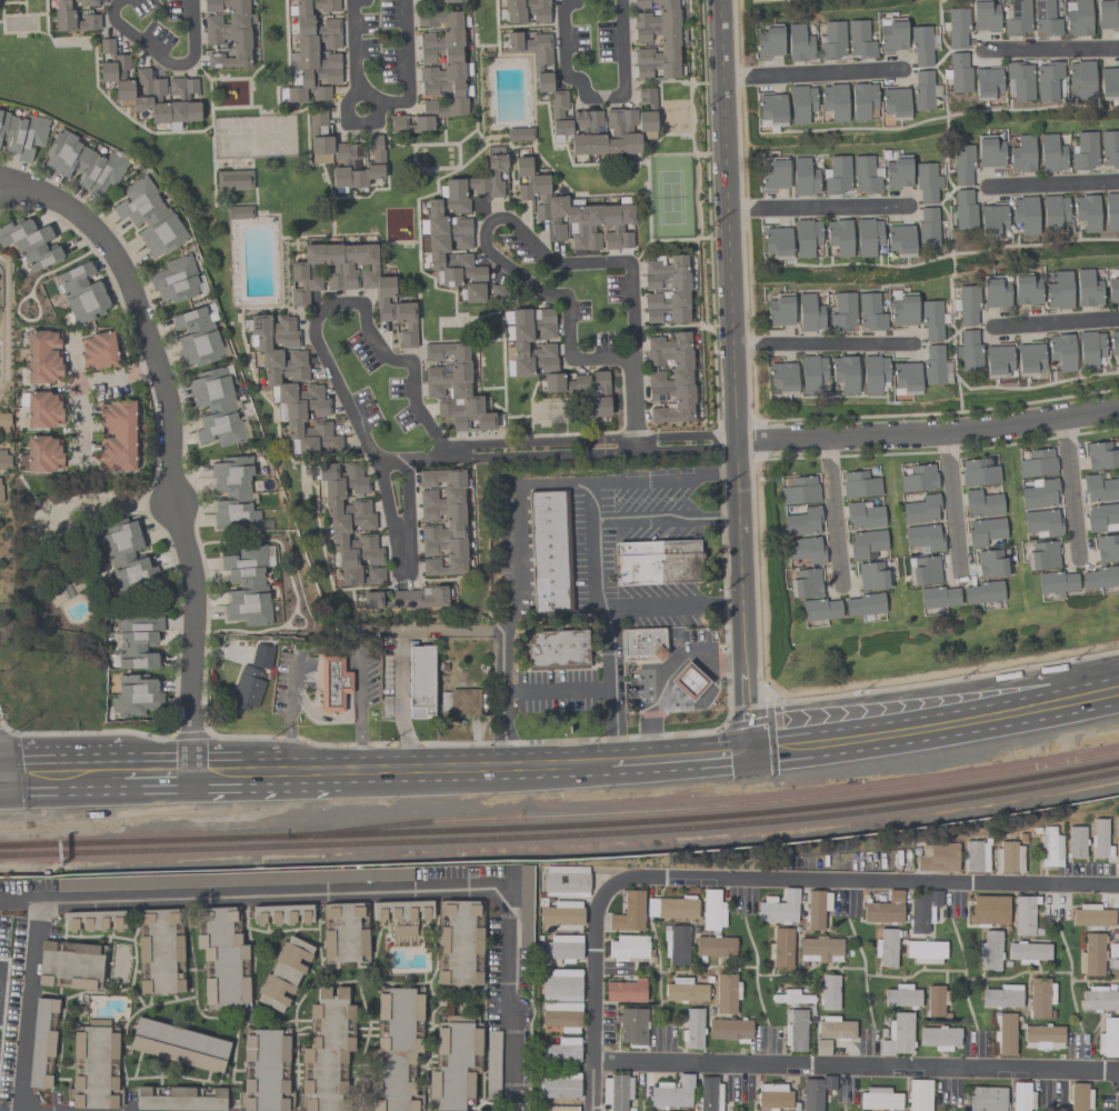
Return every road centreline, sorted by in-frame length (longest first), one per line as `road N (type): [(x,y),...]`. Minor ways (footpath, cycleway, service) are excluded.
road 1 (residential): [(190,770),(191,584),(171,504),(164,392),(129,287),(103,240),(59,202),(0,190)]
road 2 (residential): [(593,1062),(1118,1072)]
road 3 (residential): [(597,882),(1118,890)]
road 4 (residential): [(632,358),(629,262),(554,264),(509,218),(492,220),(482,246),(543,294),(566,294),(570,360),(632,358)]
road 5 (residential): [(717,0),(736,440)]
road 6 (primary): [(1118,686),(1045,679),(791,708),(753,689),(743,658)]
road 7 (residential): [(448,452),(414,403),(412,361),(390,361),(359,302),(332,306),(316,317),(313,337),(376,461)]
road 8 (residential): [(736,440),(946,432),(1118,406)]
road 9 (primary): [(1118,695),(911,734),(749,749)]
road 10 (residential): [(736,440),(448,452)]
road 11 (residential): [(576,0),(562,2),(566,74),(582,83),(583,96),(625,94),(621,0)]
road 12 (residential): [(351,0),(356,89),(374,101),(408,99),(404,0)]
road 13 (residential): [(593,1110),(597,882)]
road 14 (primary): [(560,761),(340,770)]
road 15 (residential): [(736,440),(743,658)]
road 16 (primary): [(749,749),(560,761)]
road 17 (residential): [(726,209),(907,206)]
road 18 (residential): [(731,342),(912,343)]
road 19 (residential): [(720,76),(900,69)]
road 20 (residential): [(118,0),(116,23),(171,64),(192,51),(191,0)]
road 21 (residential): [(410,569),(406,461),(448,452)]
road 22 (residential): [(828,437),(841,585)]
road 23 (residential): [(946,432),(960,573)]
road 24 (residential): [(1063,416),(1077,556)]
road 25 (residential): [(986,49),(1118,48)]
road 26 (residential): [(989,183),(1118,179)]
road 27 (residential): [(993,324),(1118,317)]
road 28 (primary): [(123,771),(0,774)]
road 29 (residential): [(376,461),(400,569),(410,569)]

